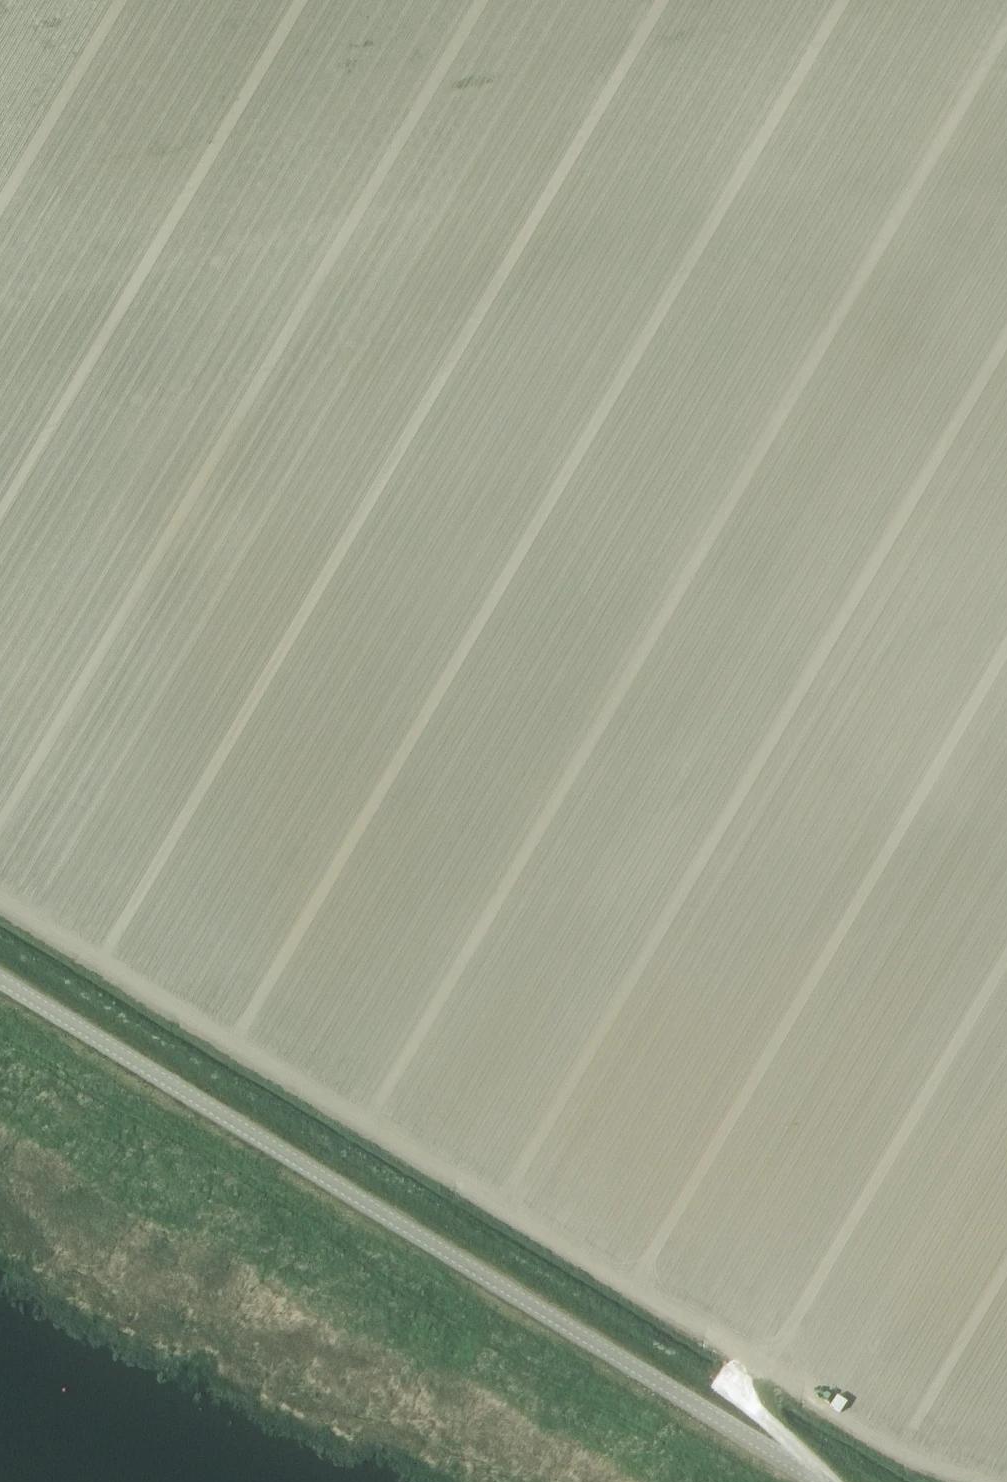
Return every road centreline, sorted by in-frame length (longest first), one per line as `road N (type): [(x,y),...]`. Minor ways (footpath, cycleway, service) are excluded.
road 1 (unclassified): [(831,1481),(0,970)]

